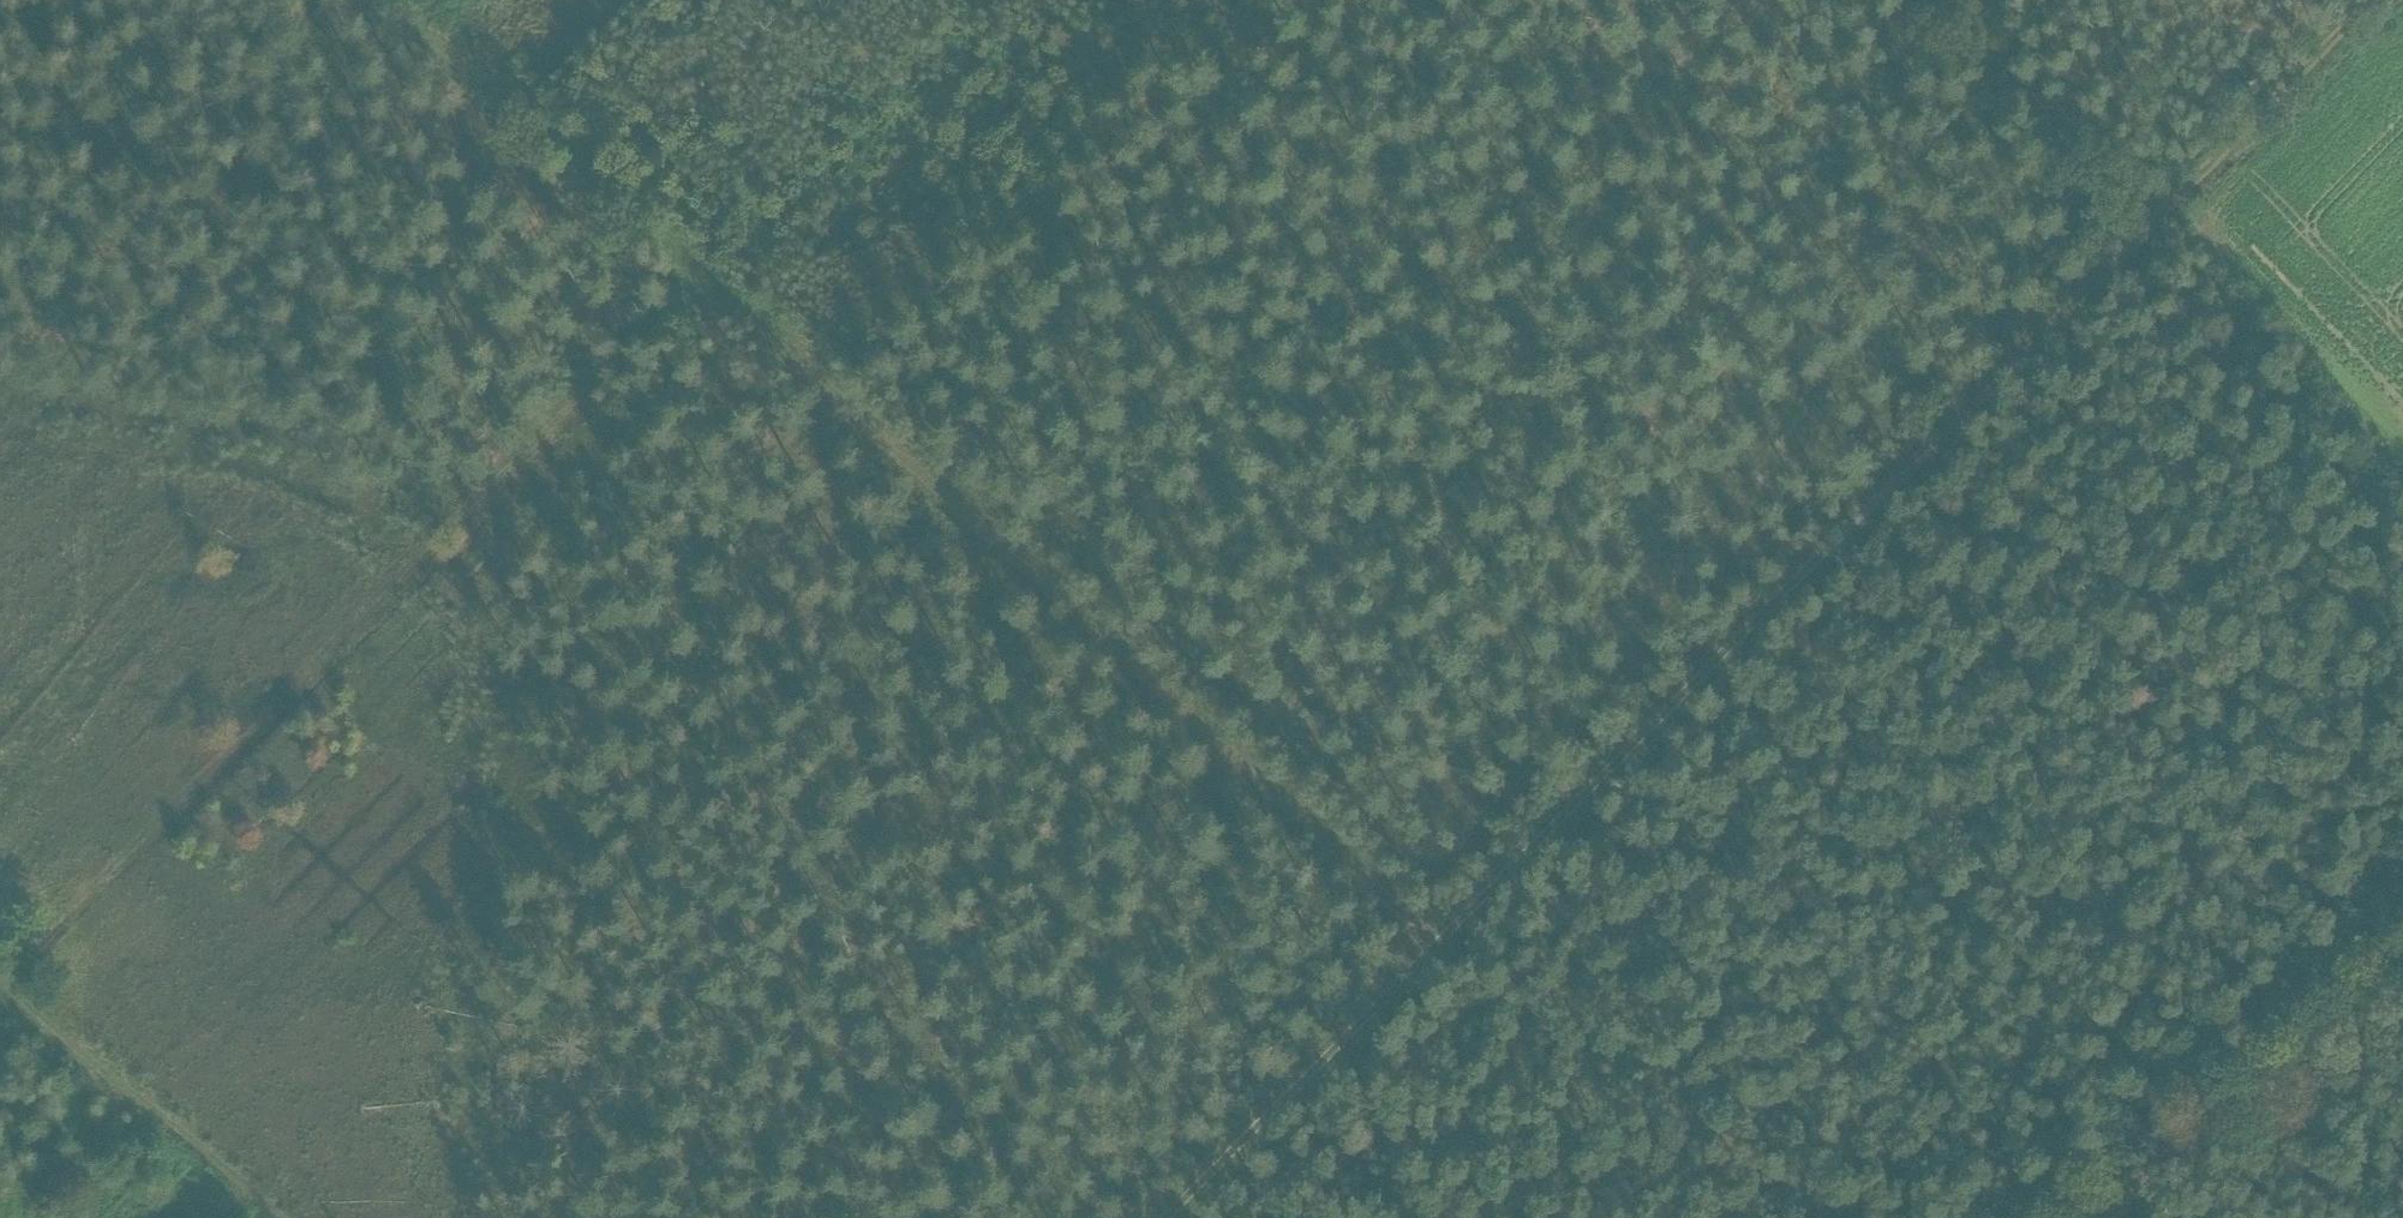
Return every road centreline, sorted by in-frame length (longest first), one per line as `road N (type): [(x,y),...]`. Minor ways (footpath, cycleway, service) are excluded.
road 1 (track): [(1173,1217),(2355,0)]
road 2 (track): [(381,0),(705,291),(0,971)]
road 3 (track): [(705,291),(1428,947)]
road 4 (track): [(1906,0),(2142,217),(2402,485)]
road 5 (unclassified): [(2402,982),(2099,1217)]
road 6 (track): [(0,986),(257,1217)]

